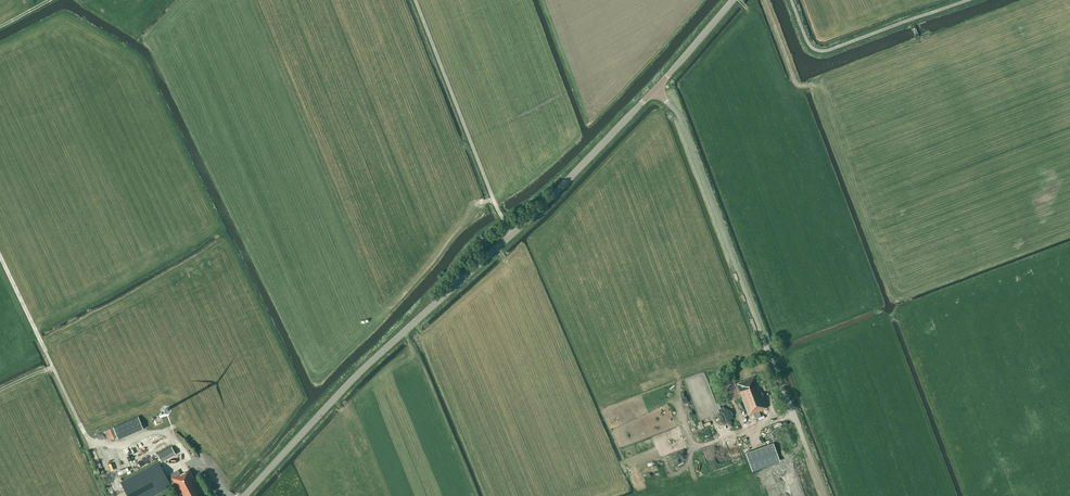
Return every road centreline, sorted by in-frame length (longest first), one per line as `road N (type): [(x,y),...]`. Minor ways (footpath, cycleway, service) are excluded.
road 1 (unclassified): [(825,495),(679,117),(654,89)]
road 2 (tertiary): [(244,495),(360,372),(514,233)]
road 3 (unclassified): [(514,233),(498,210),(414,0)]
road 4 (tertiary): [(514,233),(654,89)]

